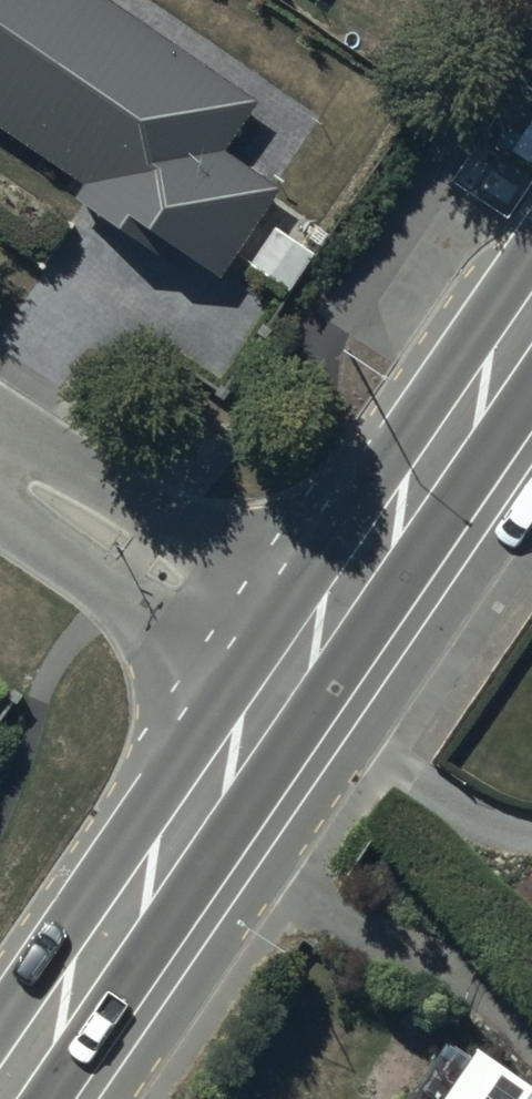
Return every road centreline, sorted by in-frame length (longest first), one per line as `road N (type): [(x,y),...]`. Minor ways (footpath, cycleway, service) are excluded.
road 1 (secondary): [(0,1095),(297,661)]
road 2 (secondary): [(297,661),(531,319)]
road 3 (residential): [(0,458),(297,661)]

